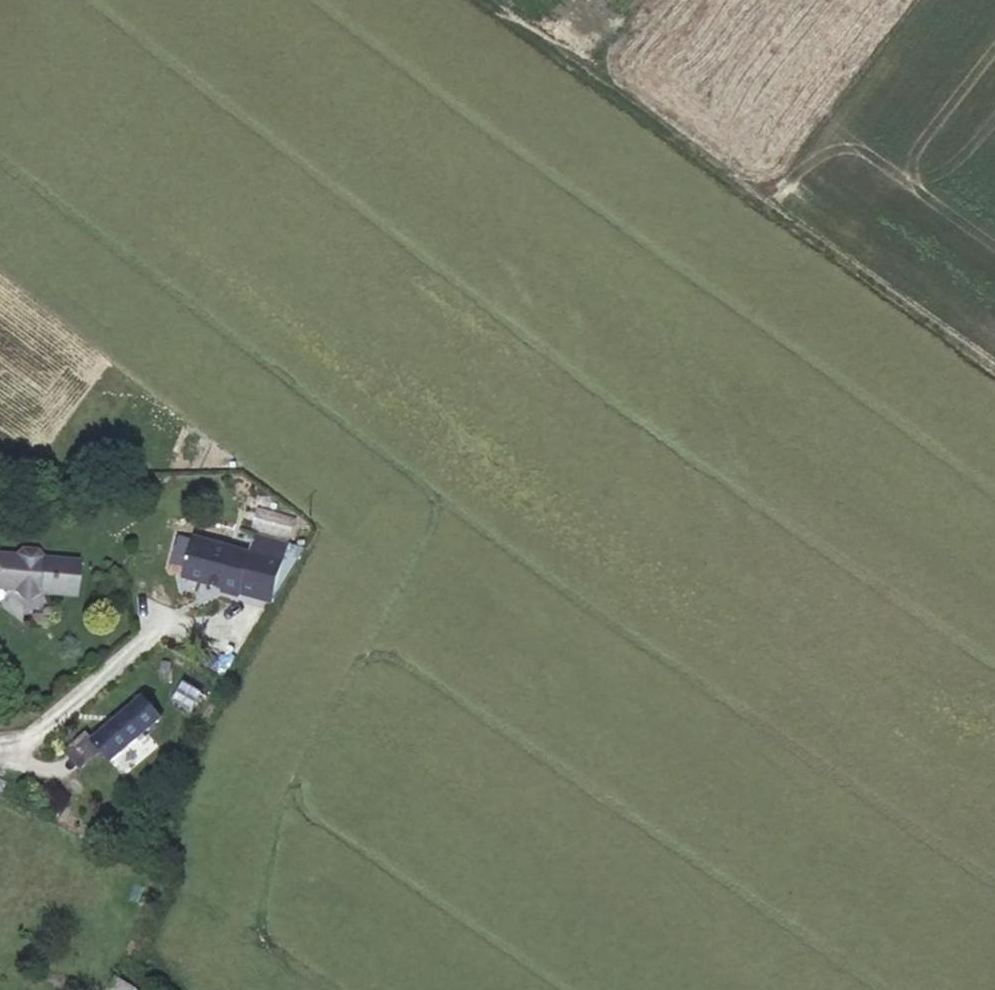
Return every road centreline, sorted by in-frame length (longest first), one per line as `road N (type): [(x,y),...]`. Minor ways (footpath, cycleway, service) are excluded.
road 1 (track): [(994,368),(481,0)]

